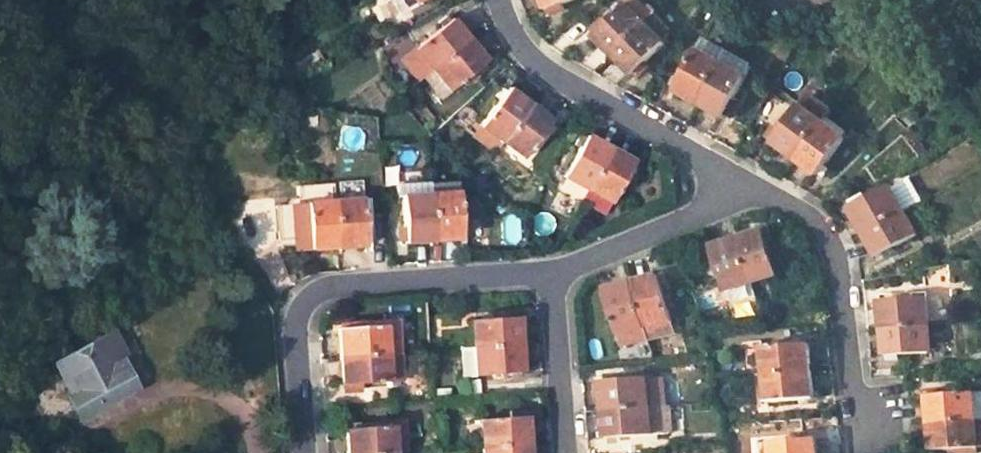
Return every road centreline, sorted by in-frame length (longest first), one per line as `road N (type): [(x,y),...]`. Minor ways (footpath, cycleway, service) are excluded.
road 1 (residential): [(554,274),(328,285),(303,302),(294,328),(304,452)]
road 2 (residential): [(729,176),(813,217),(840,257),(856,407),(876,427)]
road 3 (residential): [(497,0),(508,36),(542,73),(729,176)]
road 4 (residential): [(729,176),(726,204),(554,274)]
road 5 (residential): [(554,274),(570,452)]

